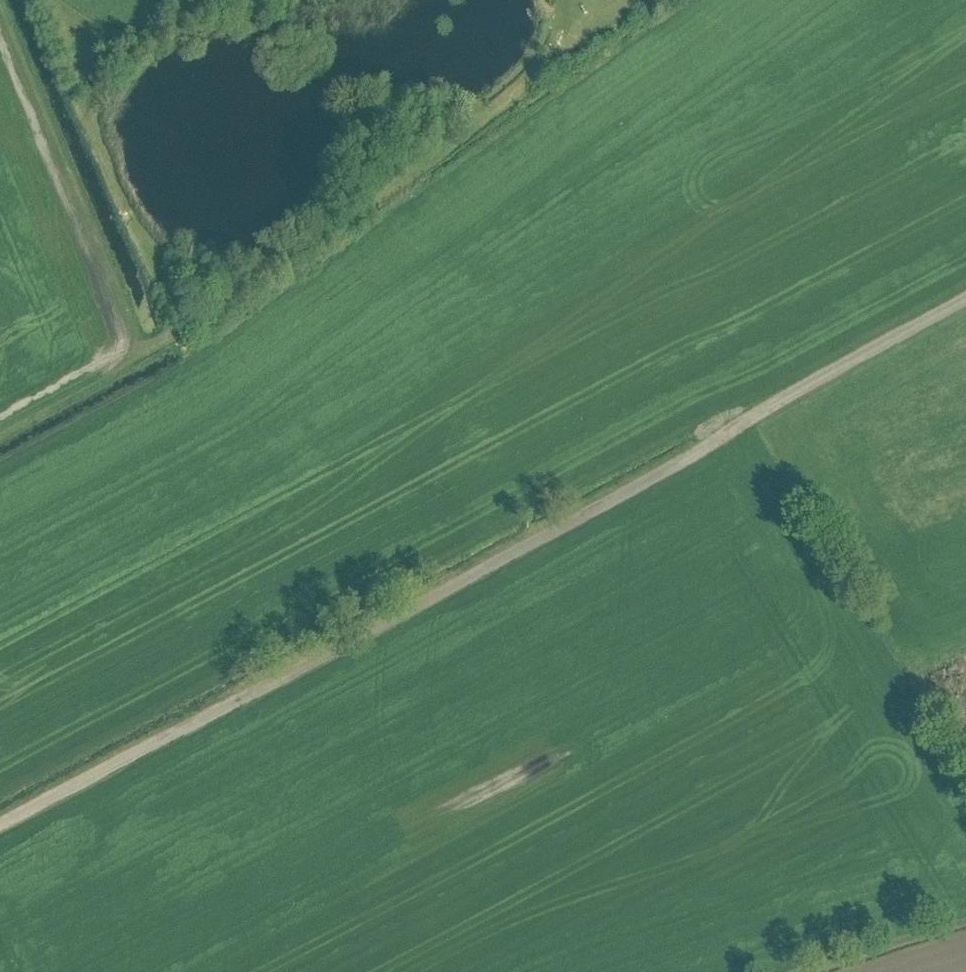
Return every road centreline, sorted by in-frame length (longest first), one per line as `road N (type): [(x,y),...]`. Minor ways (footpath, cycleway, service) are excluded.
road 1 (track): [(0,824),(965,307)]

